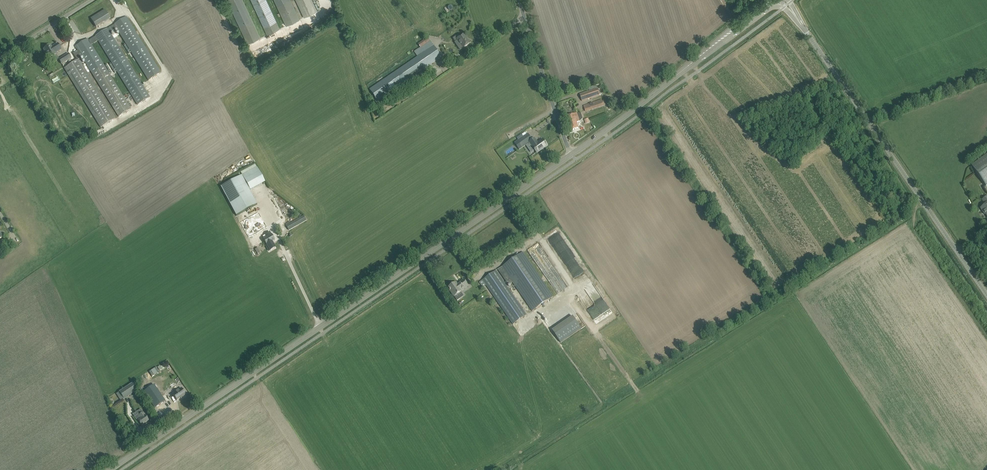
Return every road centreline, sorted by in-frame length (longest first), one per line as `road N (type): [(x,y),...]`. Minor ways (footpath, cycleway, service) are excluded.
road 1 (tertiary): [(571,155),(109,469)]
road 2 (unclassified): [(986,298),(795,16)]
road 3 (tertiary): [(776,0),(571,155)]
road 4 (unclassified): [(571,155),(518,0)]

